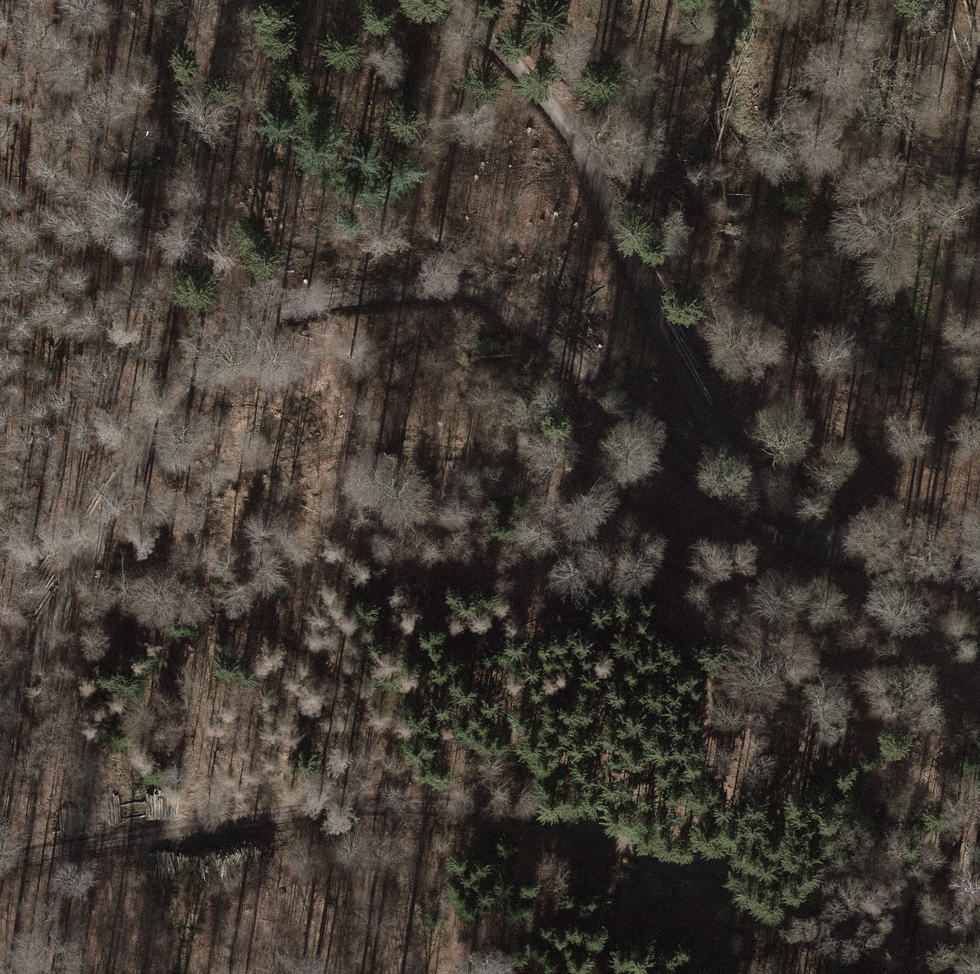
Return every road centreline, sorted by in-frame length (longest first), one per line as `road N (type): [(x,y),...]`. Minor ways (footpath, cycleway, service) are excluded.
road 1 (track): [(0,863),(398,797),(616,827),(872,973)]
road 2 (track): [(190,381),(251,319),(329,299),(453,292),(520,318),(745,518),(830,552)]
road 3 (track): [(457,0),(558,99),(718,457),(830,552)]
road 4 (track): [(0,731),(190,381)]
road 5 (track): [(830,552),(979,578)]

